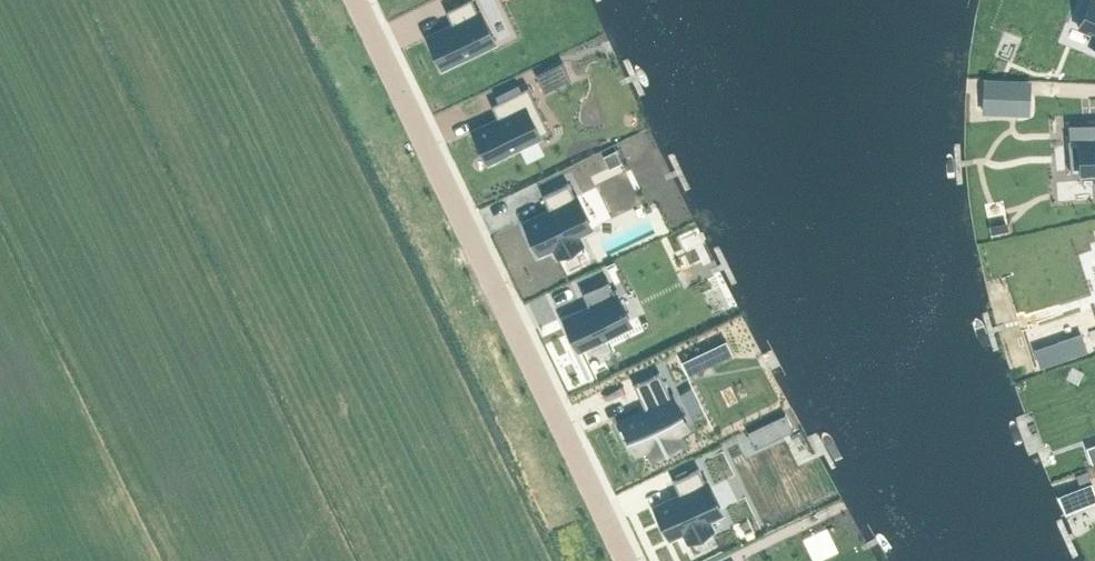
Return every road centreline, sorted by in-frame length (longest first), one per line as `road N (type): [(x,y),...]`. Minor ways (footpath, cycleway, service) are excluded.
road 1 (residential): [(355,0),(626,560)]

